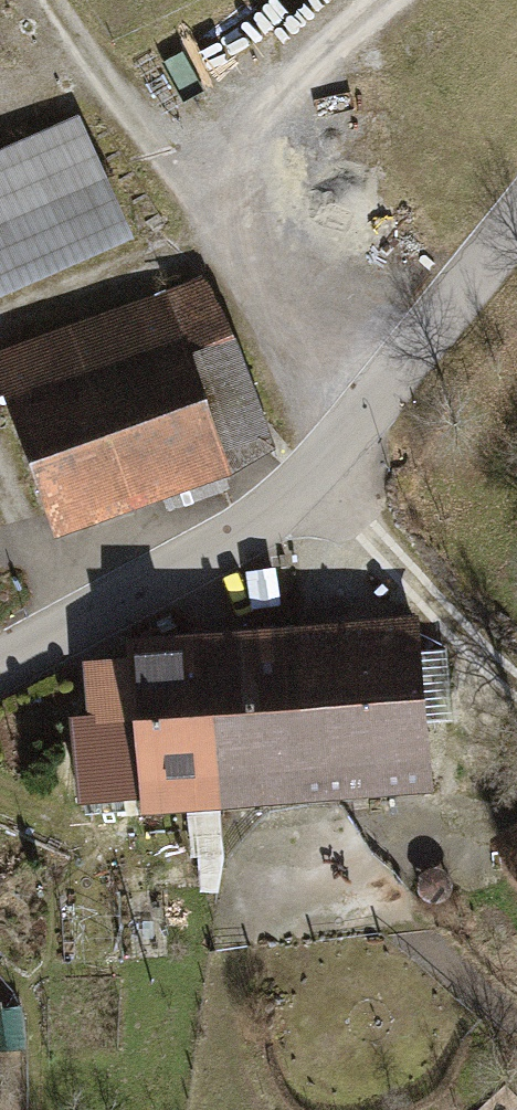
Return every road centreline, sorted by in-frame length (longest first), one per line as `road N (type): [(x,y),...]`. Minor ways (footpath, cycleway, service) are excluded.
road 1 (unclassified): [(516,219),(309,470),(223,544),(0,661)]
road 2 (track): [(370,398),(86,47),(58,0)]
road 3 (track): [(309,470),(455,629),(516,683)]
road 4 (track): [(190,174),(398,0)]

